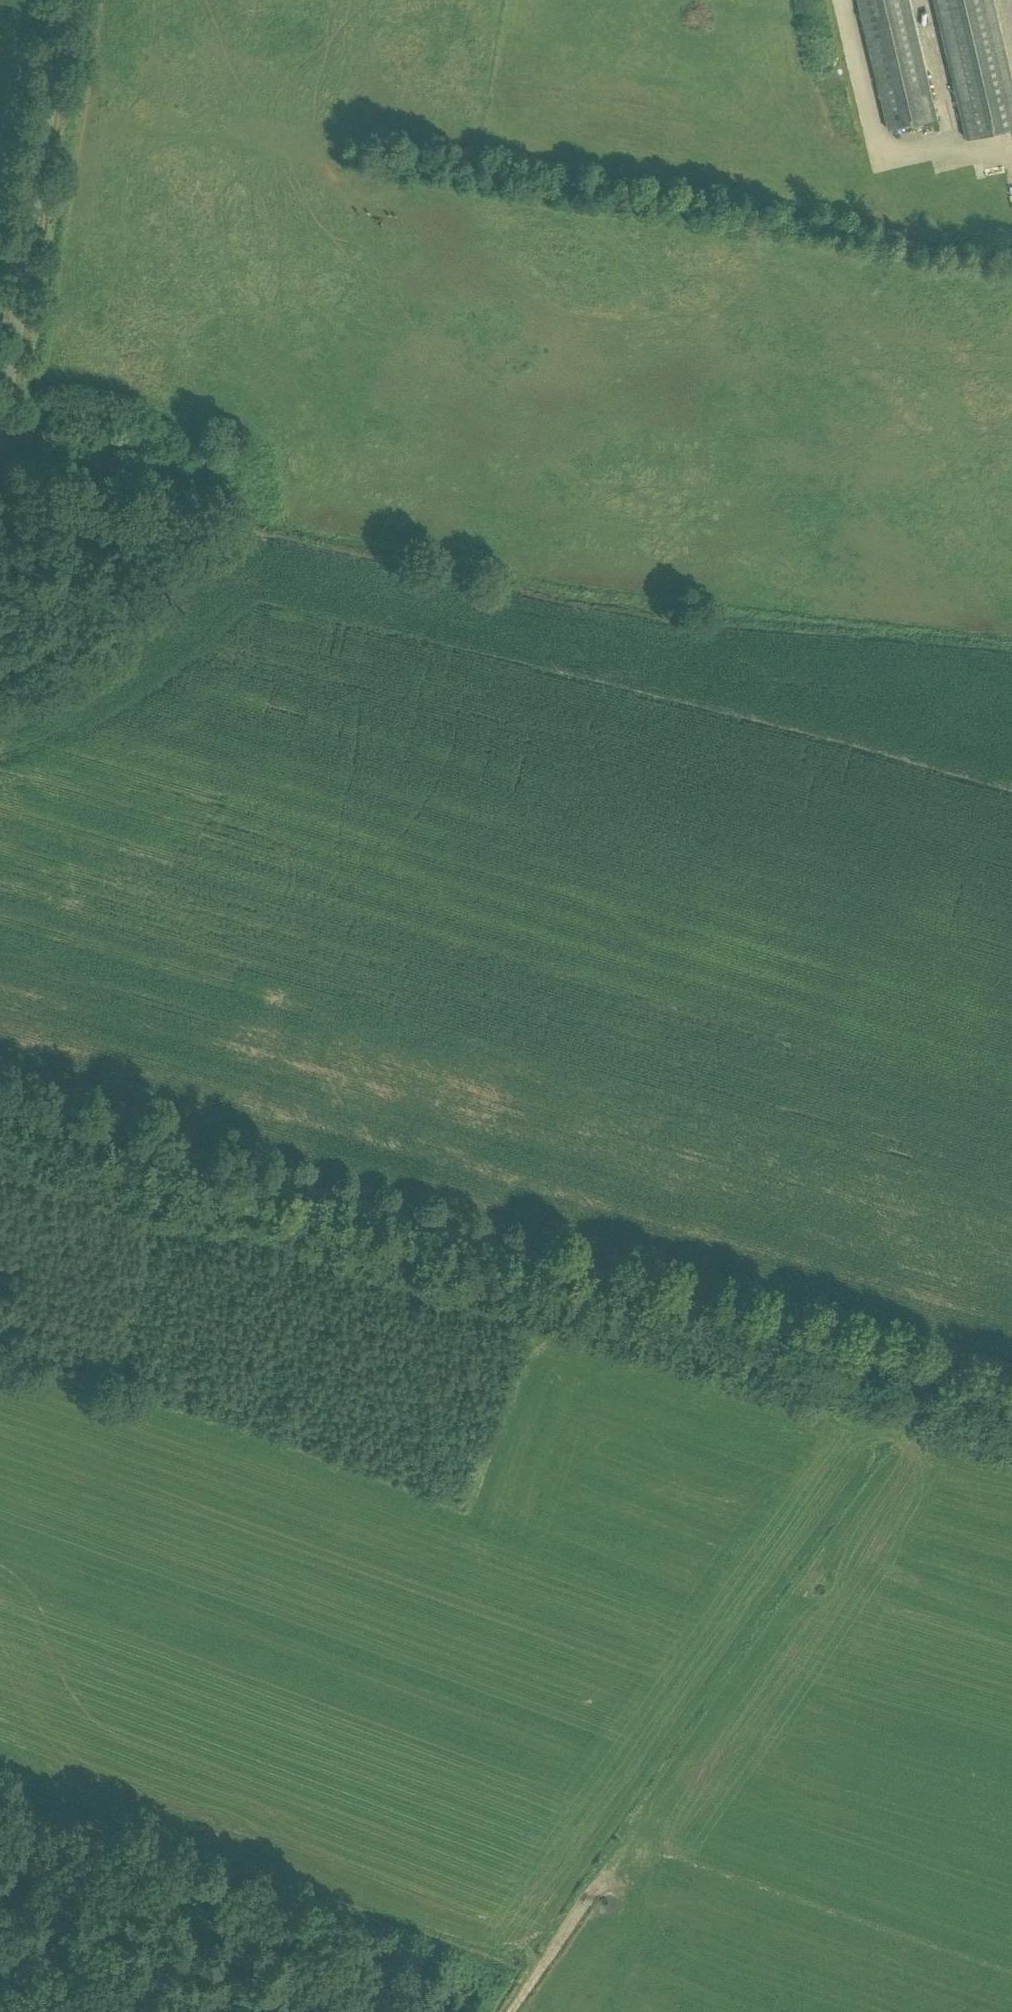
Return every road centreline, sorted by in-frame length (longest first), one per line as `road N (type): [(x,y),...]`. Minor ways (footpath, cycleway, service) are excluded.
road 1 (track): [(1011,1395),(0,1104)]
road 2 (unclassified): [(0,398),(63,0)]

